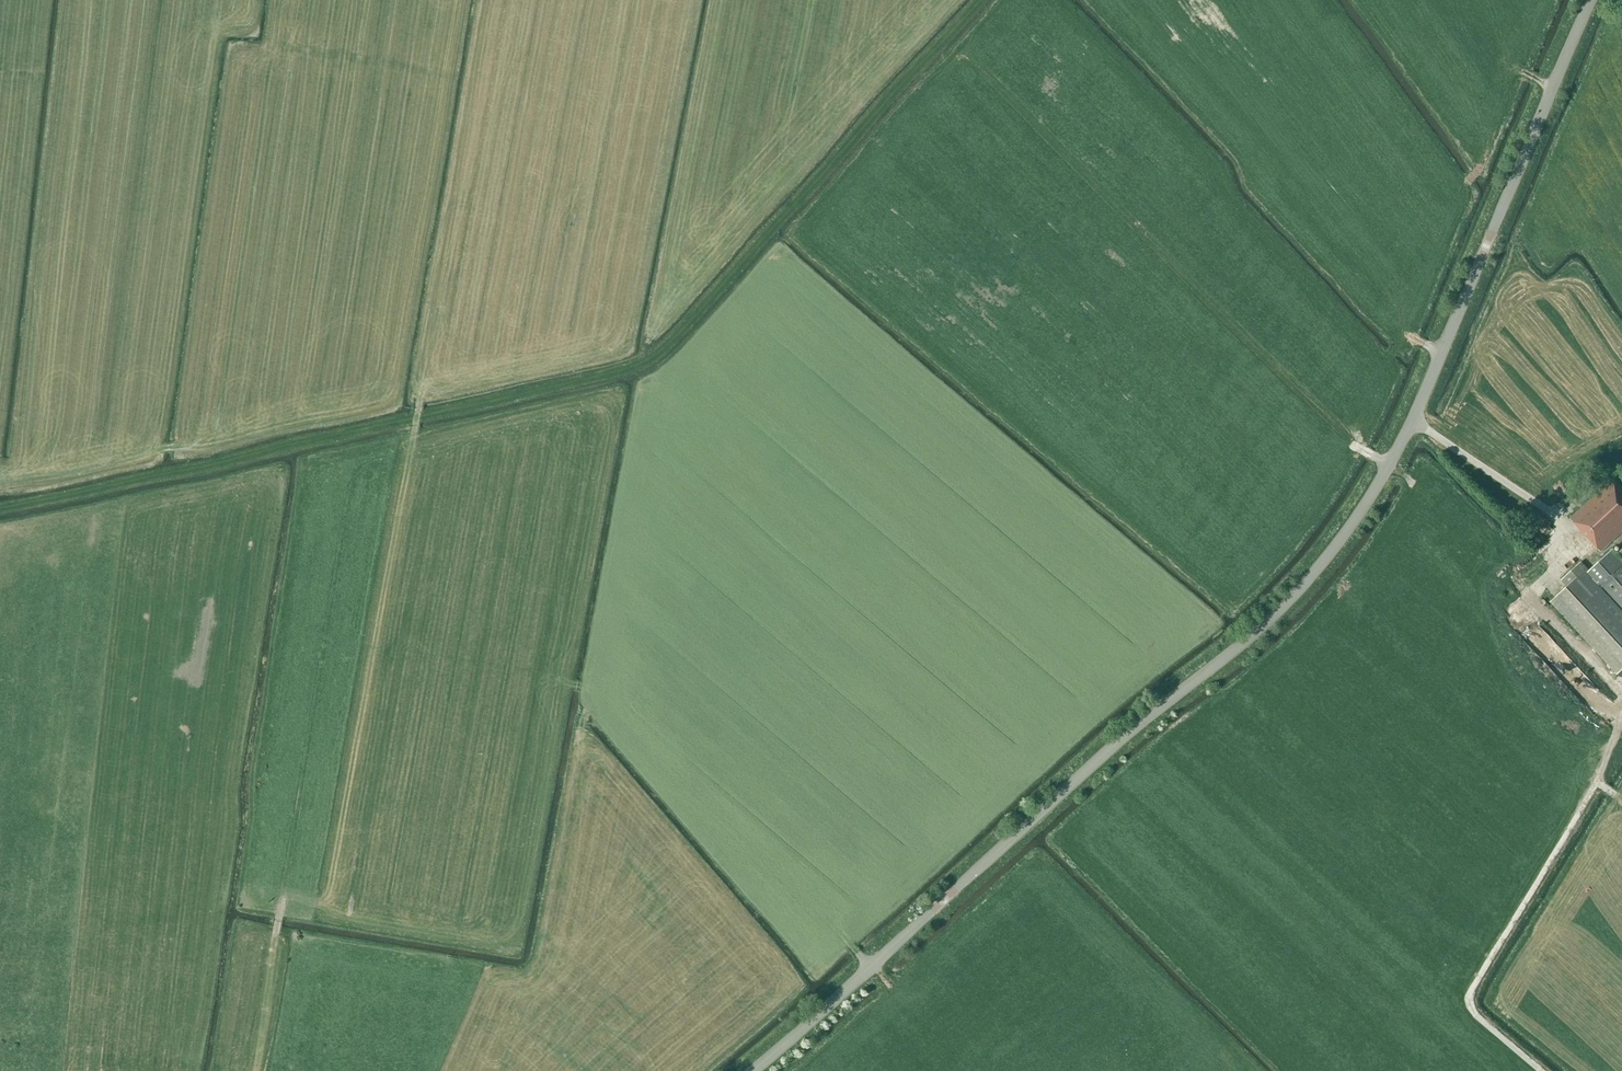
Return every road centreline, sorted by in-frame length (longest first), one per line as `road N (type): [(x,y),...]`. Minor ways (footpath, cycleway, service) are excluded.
road 1 (tertiary): [(754,1070),(1116,743),(1268,621),(1331,553),(1412,422),(1591,0)]
road 2 (track): [(1541,1070),(1471,1010),(1471,991),(1600,777),(1621,715)]
road 3 (track): [(1621,692),(1543,614),(1537,590),(1576,535)]

